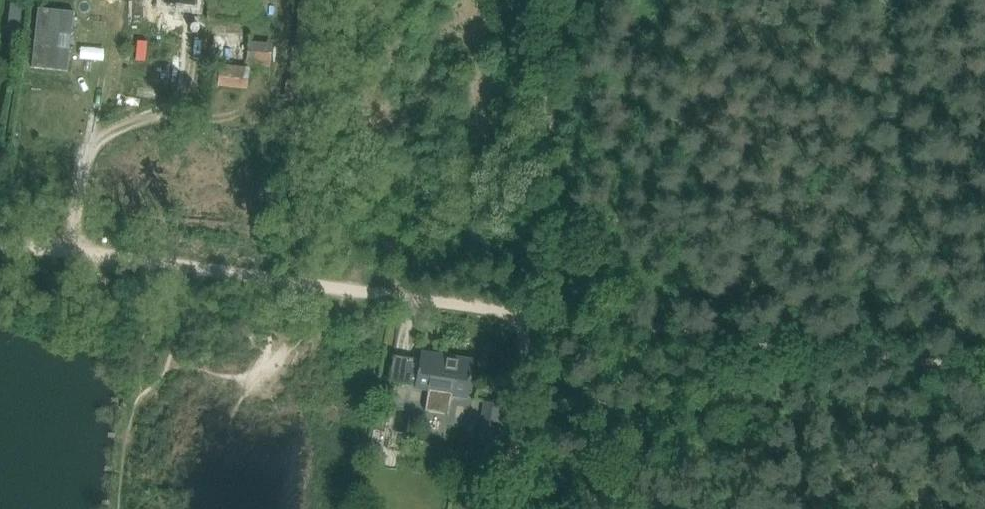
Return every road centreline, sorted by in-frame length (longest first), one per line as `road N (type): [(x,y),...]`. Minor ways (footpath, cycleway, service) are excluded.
road 1 (track): [(529,313),(0,239)]
road 2 (track): [(984,374),(529,313)]
road 3 (track): [(561,0),(529,313)]
road 4 (track): [(529,313),(510,508)]

